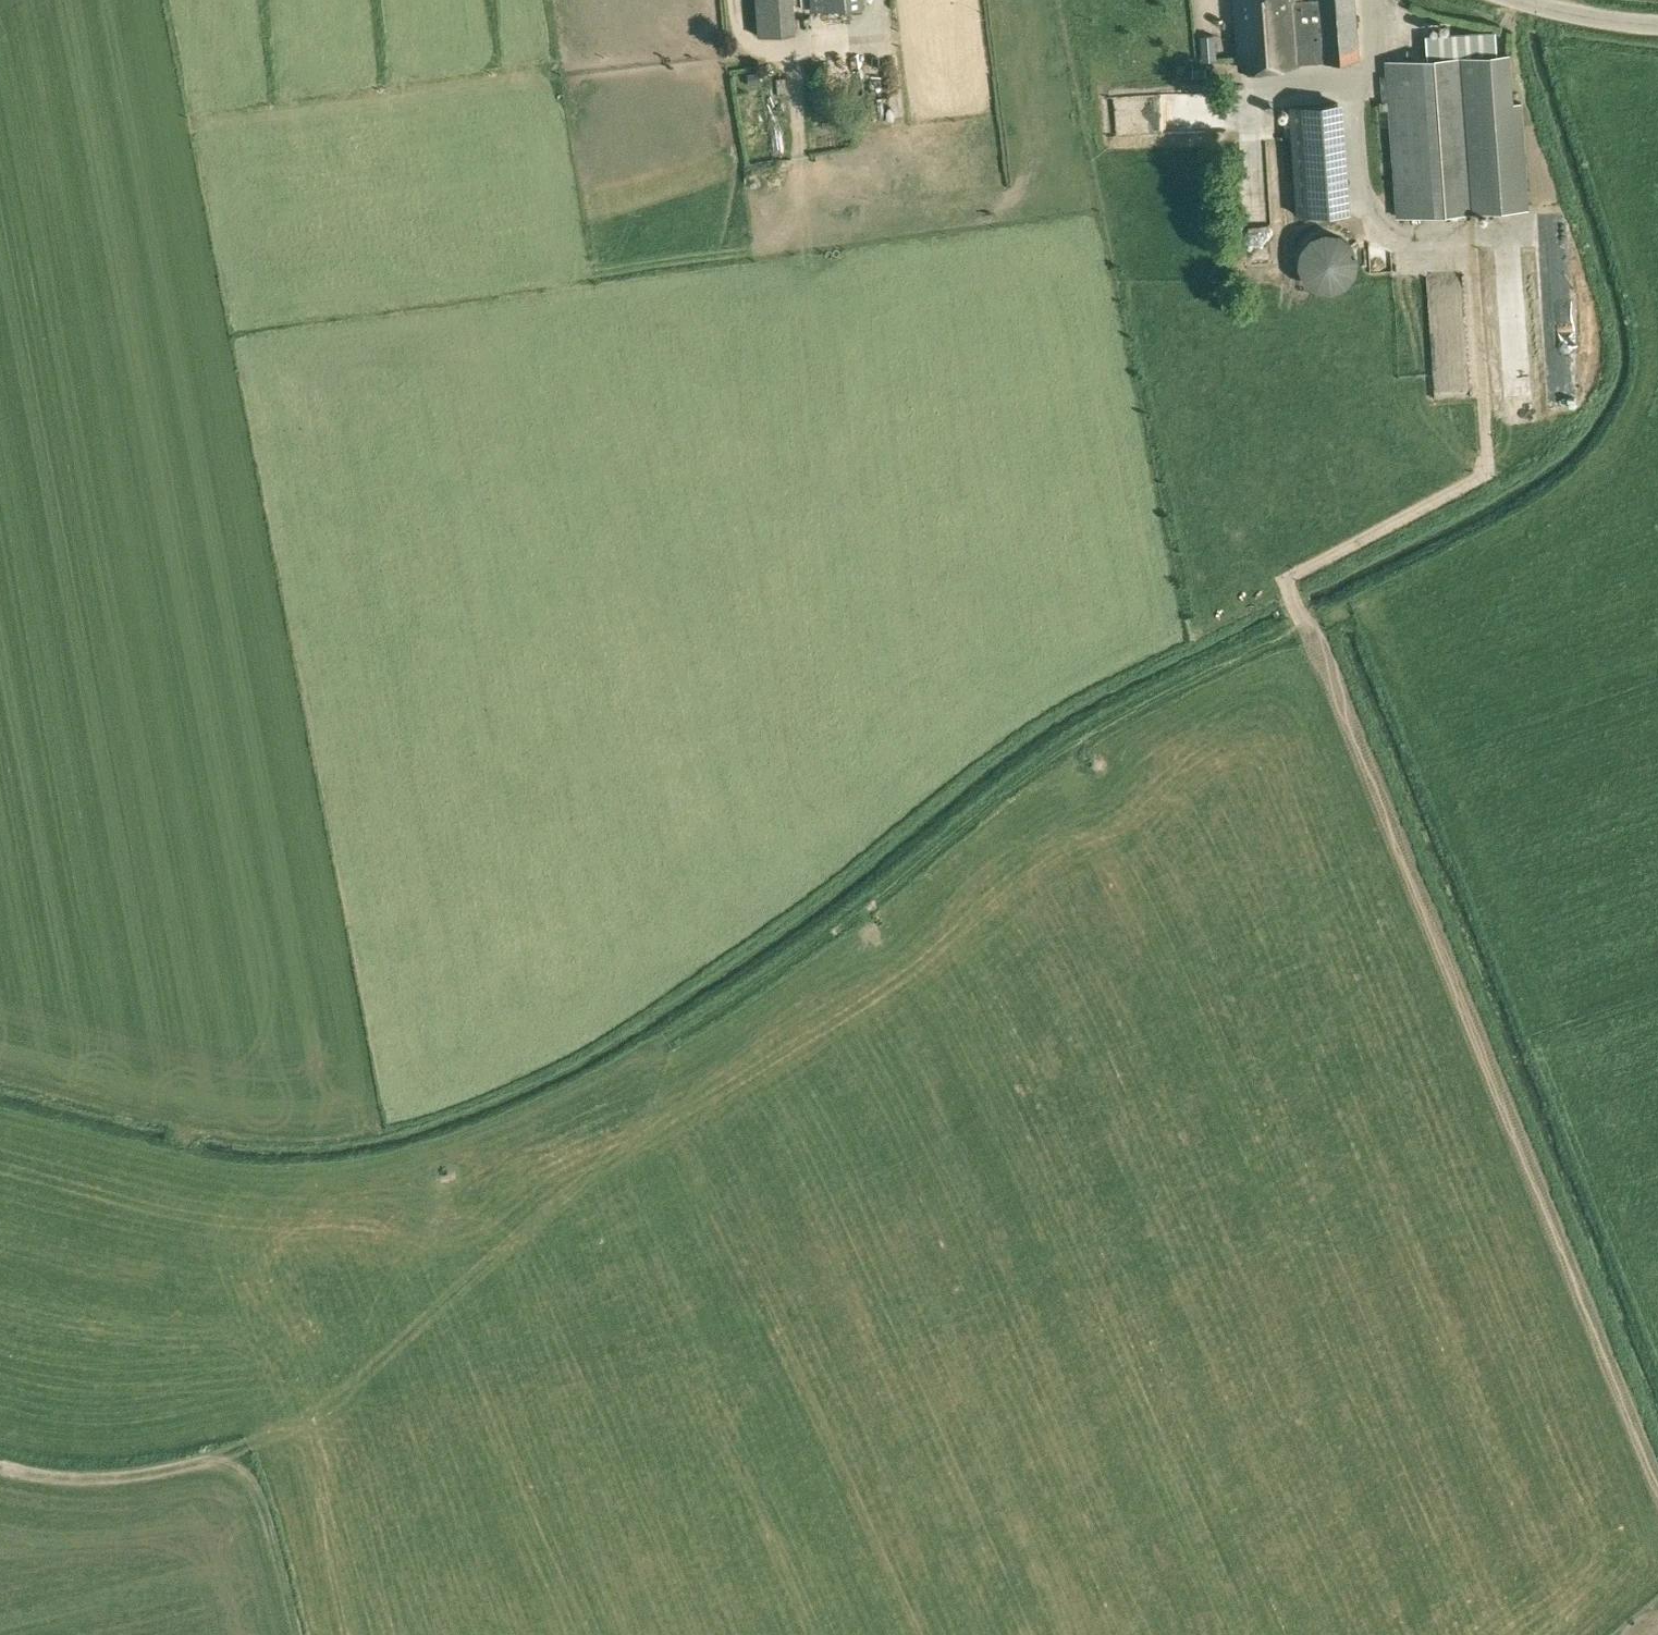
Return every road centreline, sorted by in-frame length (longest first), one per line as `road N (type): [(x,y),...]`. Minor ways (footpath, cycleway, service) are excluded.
road 1 (track): [(300,1634),(257,1481),(228,1467),(73,1483),(0,1468)]
road 2 (unclassified): [(1519,0),(1657,27)]

